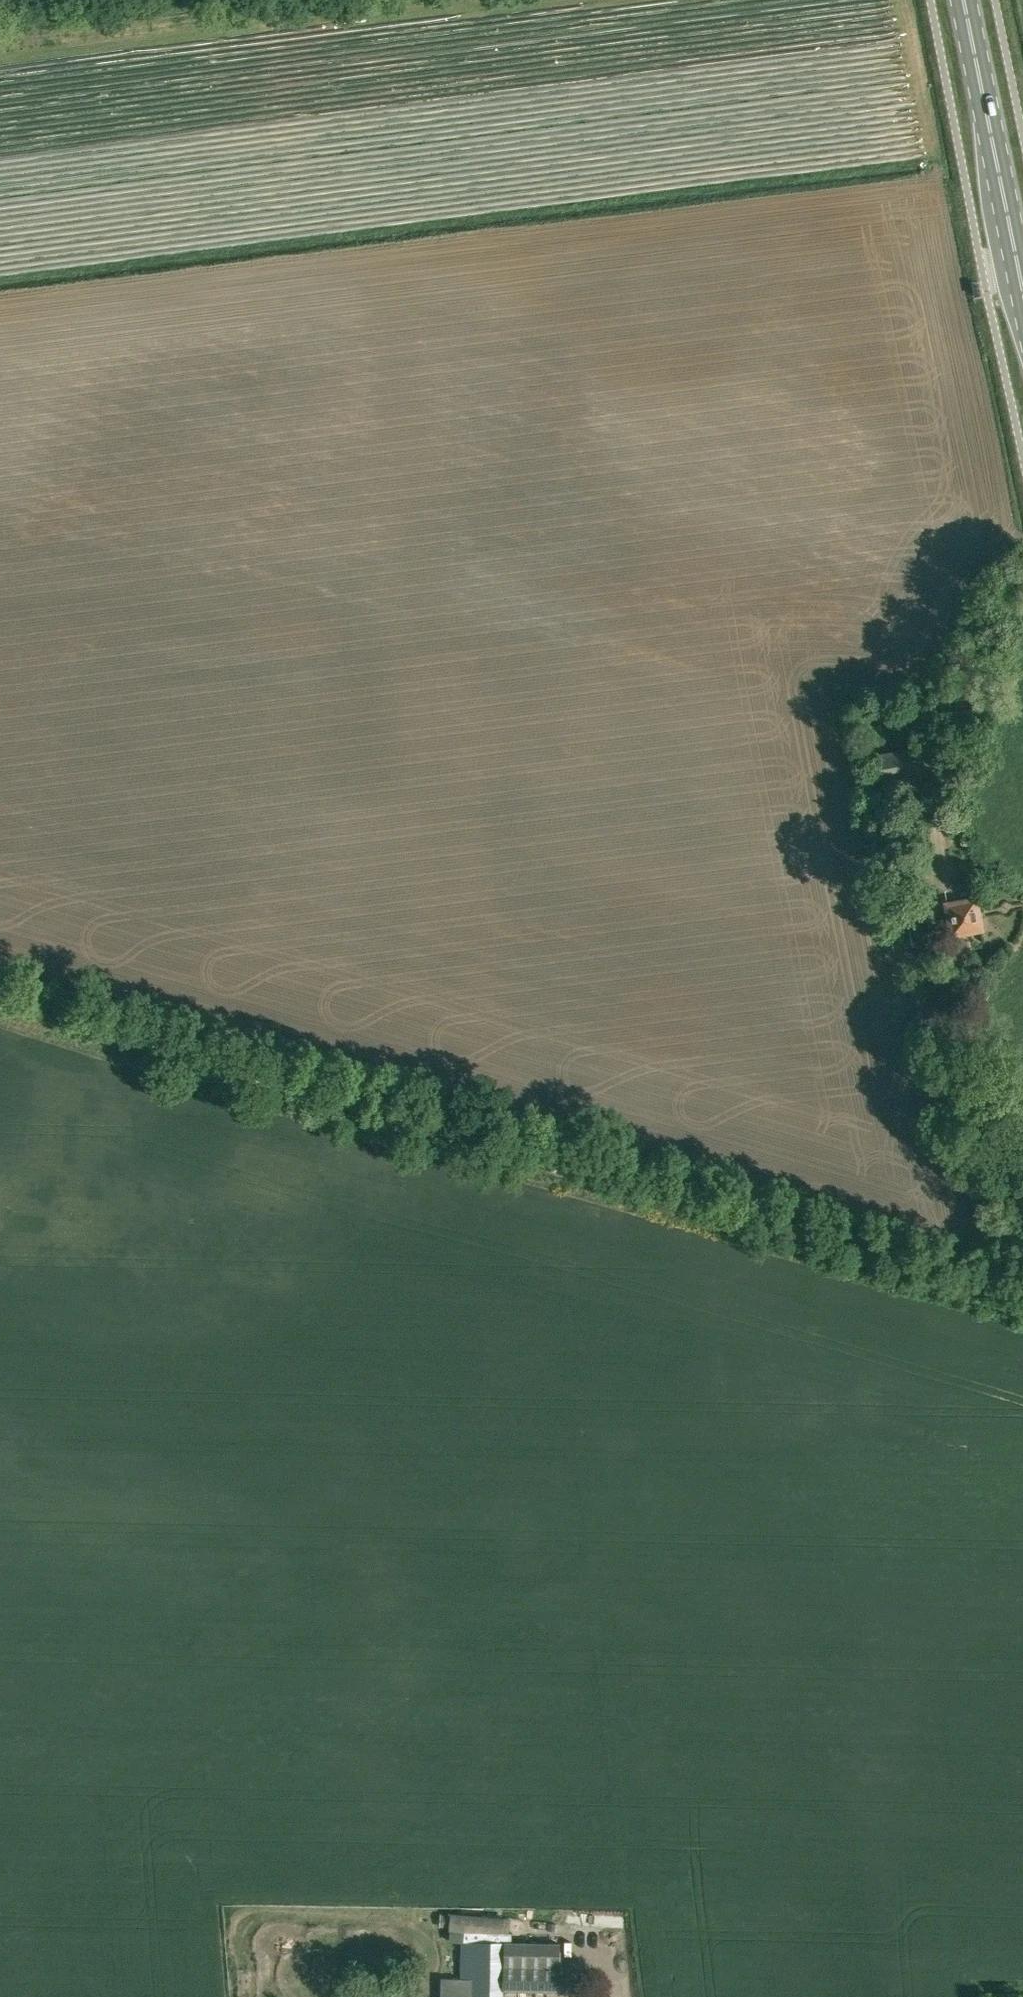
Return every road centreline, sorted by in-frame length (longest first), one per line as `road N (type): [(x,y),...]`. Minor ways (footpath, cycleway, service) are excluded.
road 1 (secondary): [(1022,285),(965,0)]

